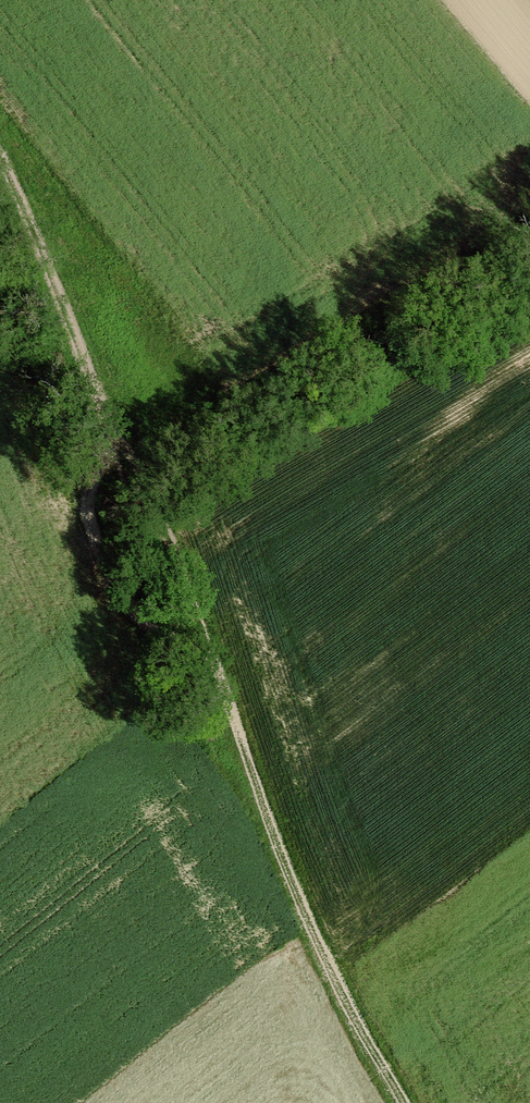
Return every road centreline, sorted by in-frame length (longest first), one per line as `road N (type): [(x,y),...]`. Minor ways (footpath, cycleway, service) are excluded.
road 1 (track): [(402,1102),(292,888),(163,533)]
road 2 (track): [(0,302),(125,600),(145,626),(200,638)]
road 3 (track): [(88,512),(106,470),(105,429),(0,162)]

